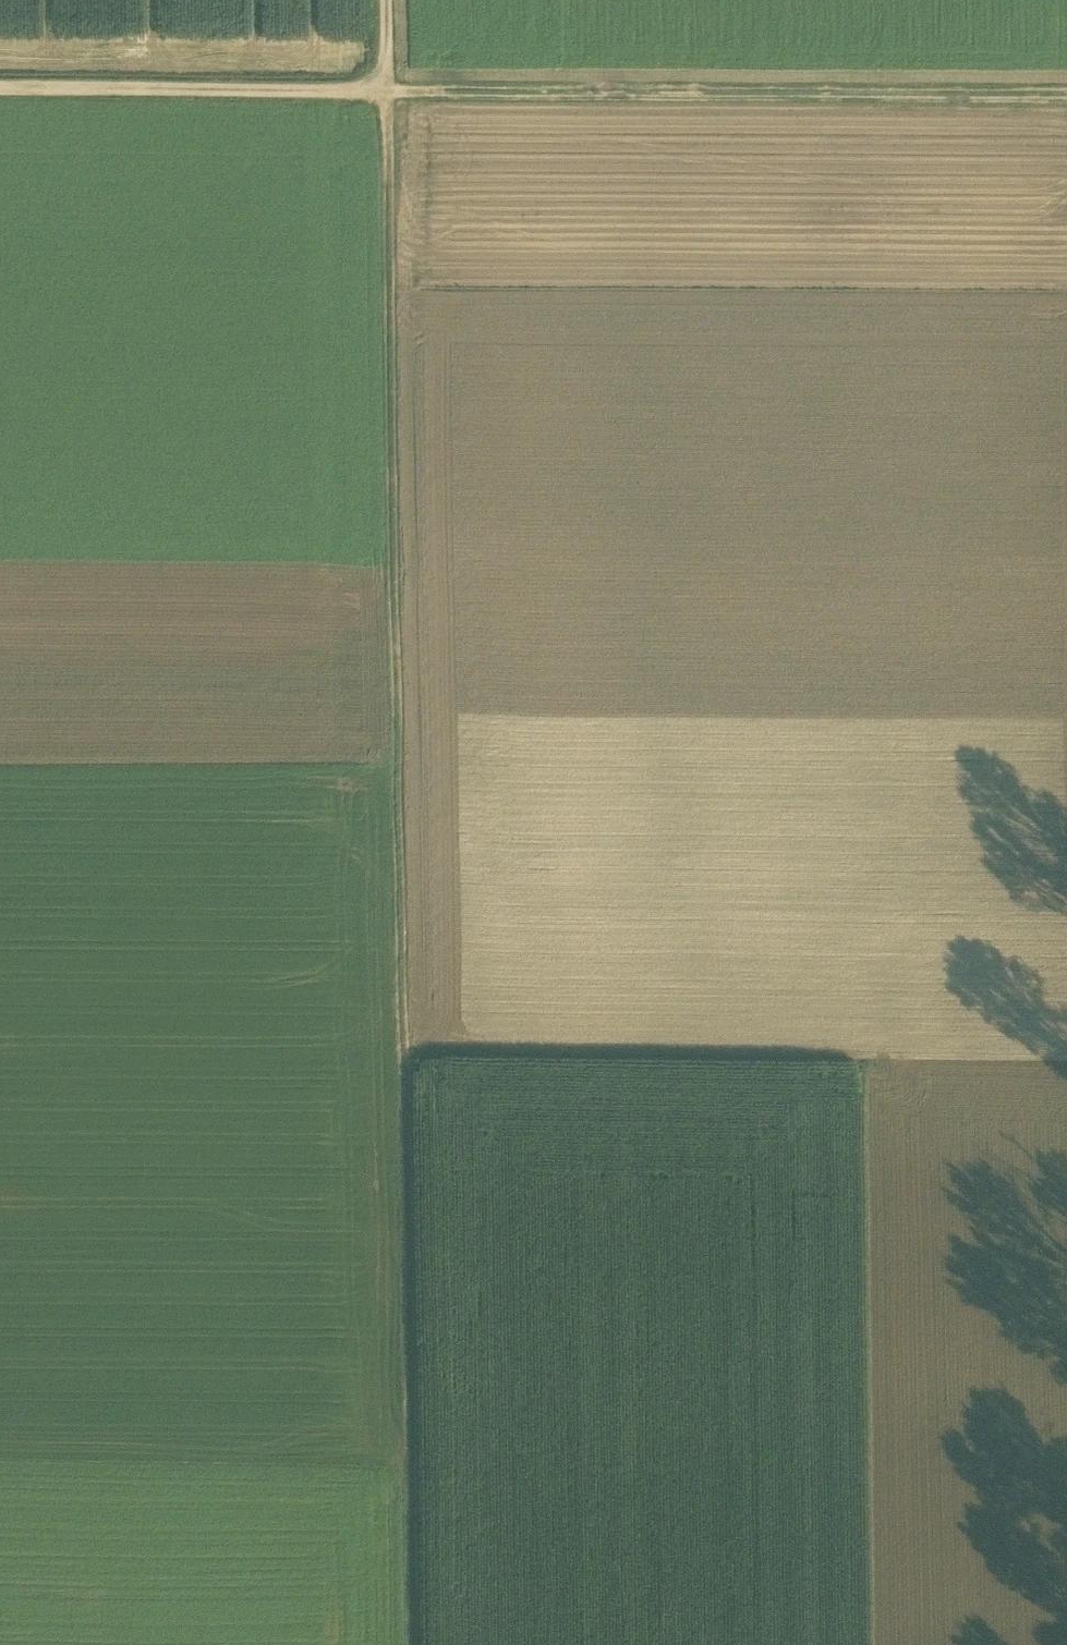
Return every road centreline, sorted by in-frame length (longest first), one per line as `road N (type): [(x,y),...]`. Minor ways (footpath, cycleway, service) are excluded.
road 1 (track): [(414,1644),(385,0)]
road 2 (track): [(1066,98),(0,87)]

